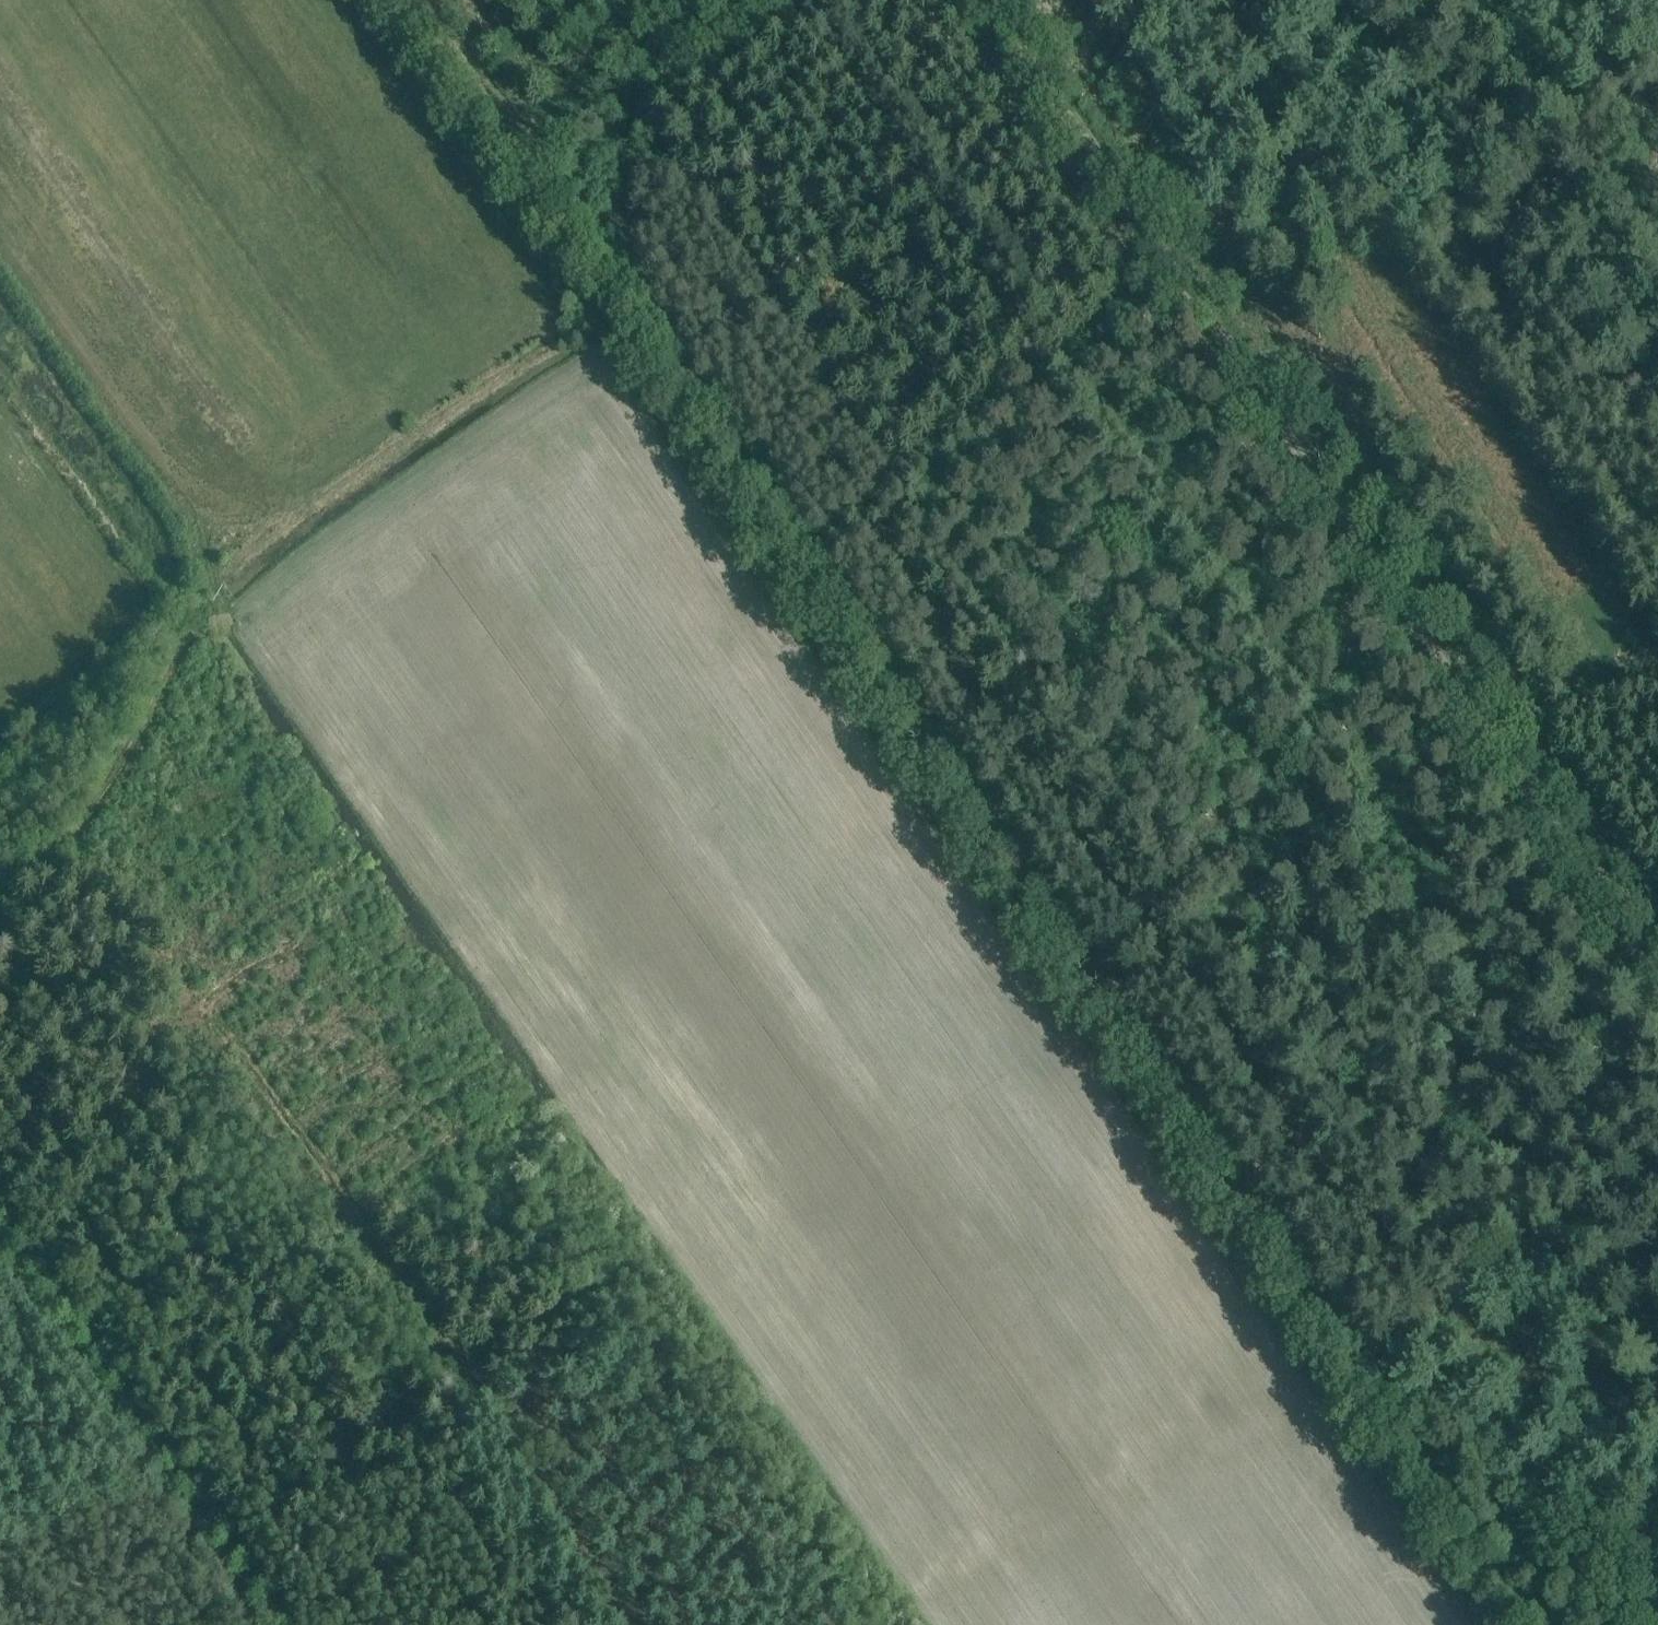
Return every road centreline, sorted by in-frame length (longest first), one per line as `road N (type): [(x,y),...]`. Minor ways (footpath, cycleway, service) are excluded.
road 1 (track): [(1657,1180),(1368,1349),(623,269),(624,124),(660,88),(787,0)]
road 2 (track): [(1657,982),(994,0)]
road 3 (track): [(1657,689),(1501,709),(1479,721),(1121,993)]
road 4 (track): [(306,1624),(0,1203)]
road 5 (track): [(0,870),(101,797),(182,661),(227,613)]

